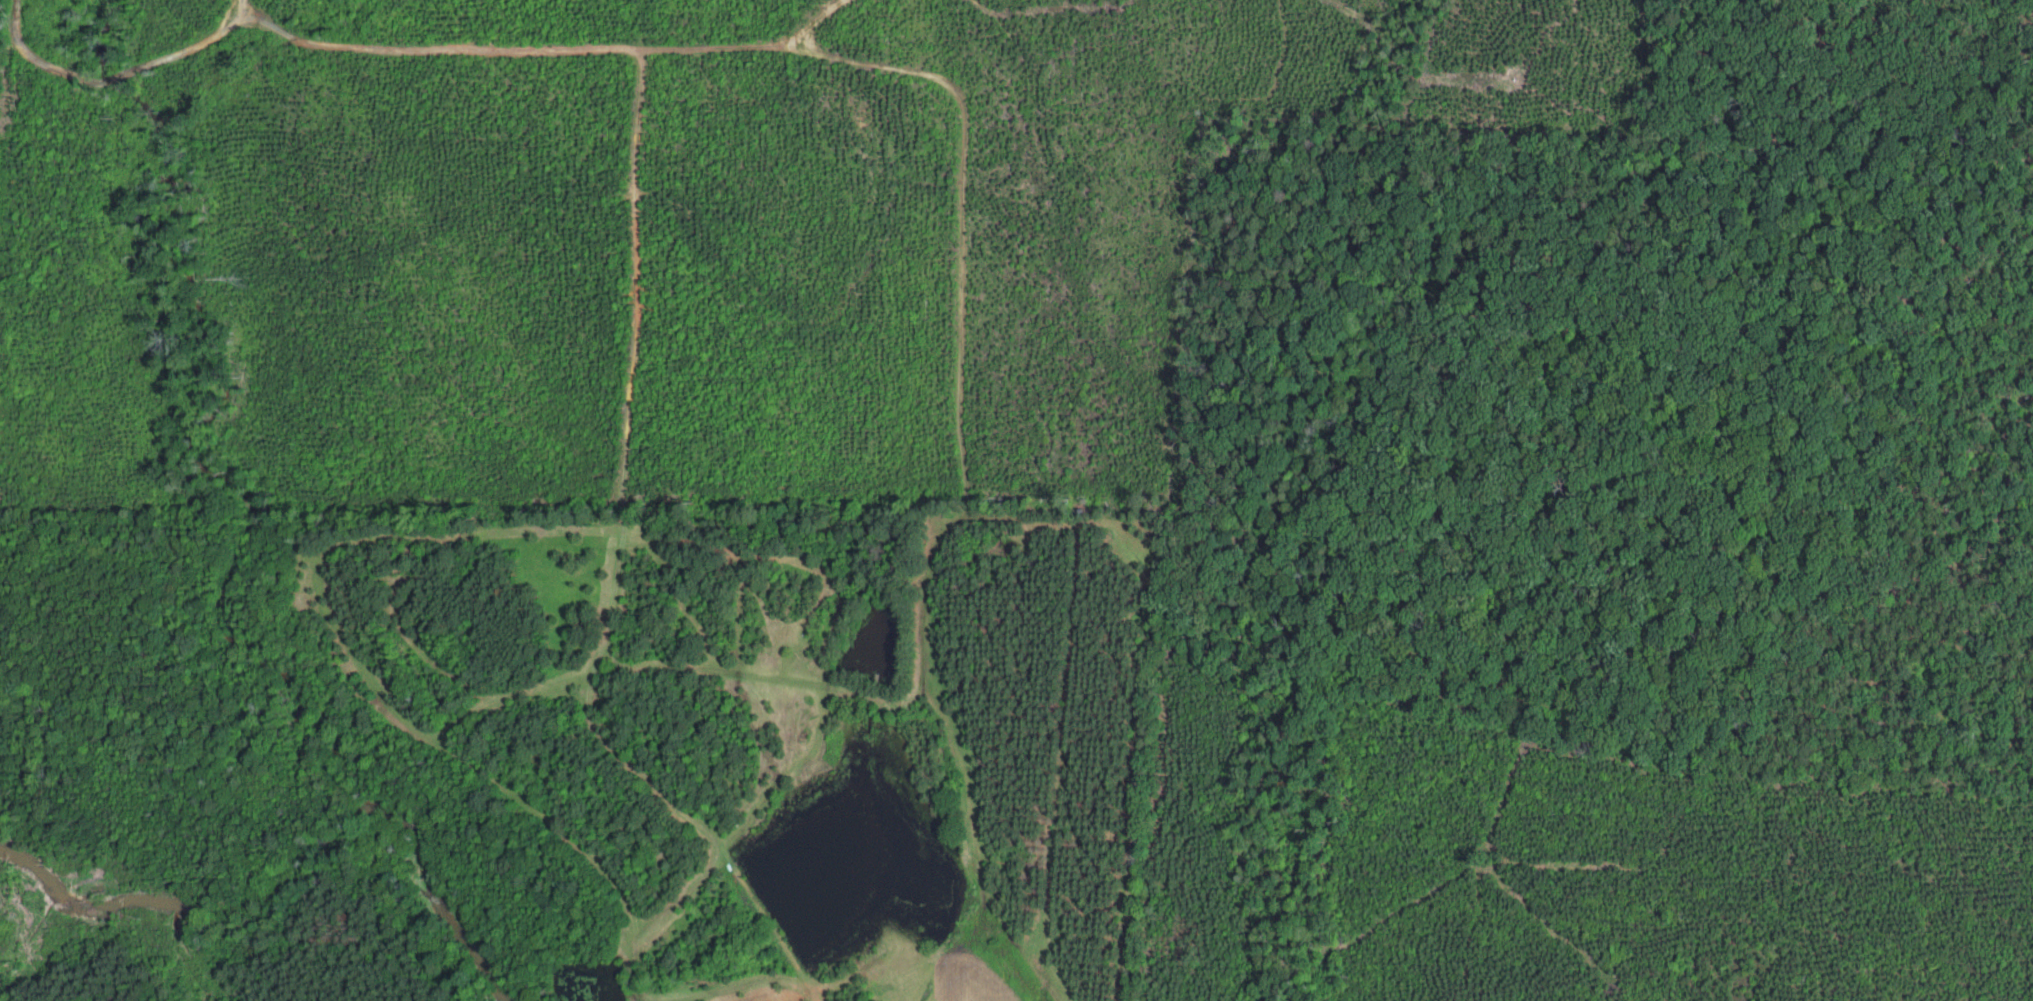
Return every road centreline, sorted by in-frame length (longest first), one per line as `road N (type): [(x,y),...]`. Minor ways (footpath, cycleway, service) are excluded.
road 1 (residential): [(148,65),(251,10),(425,10),(889,36),(926,73),(947,409),(978,456),(1098,472),(1119,519),(1098,629),(1087,1000)]

